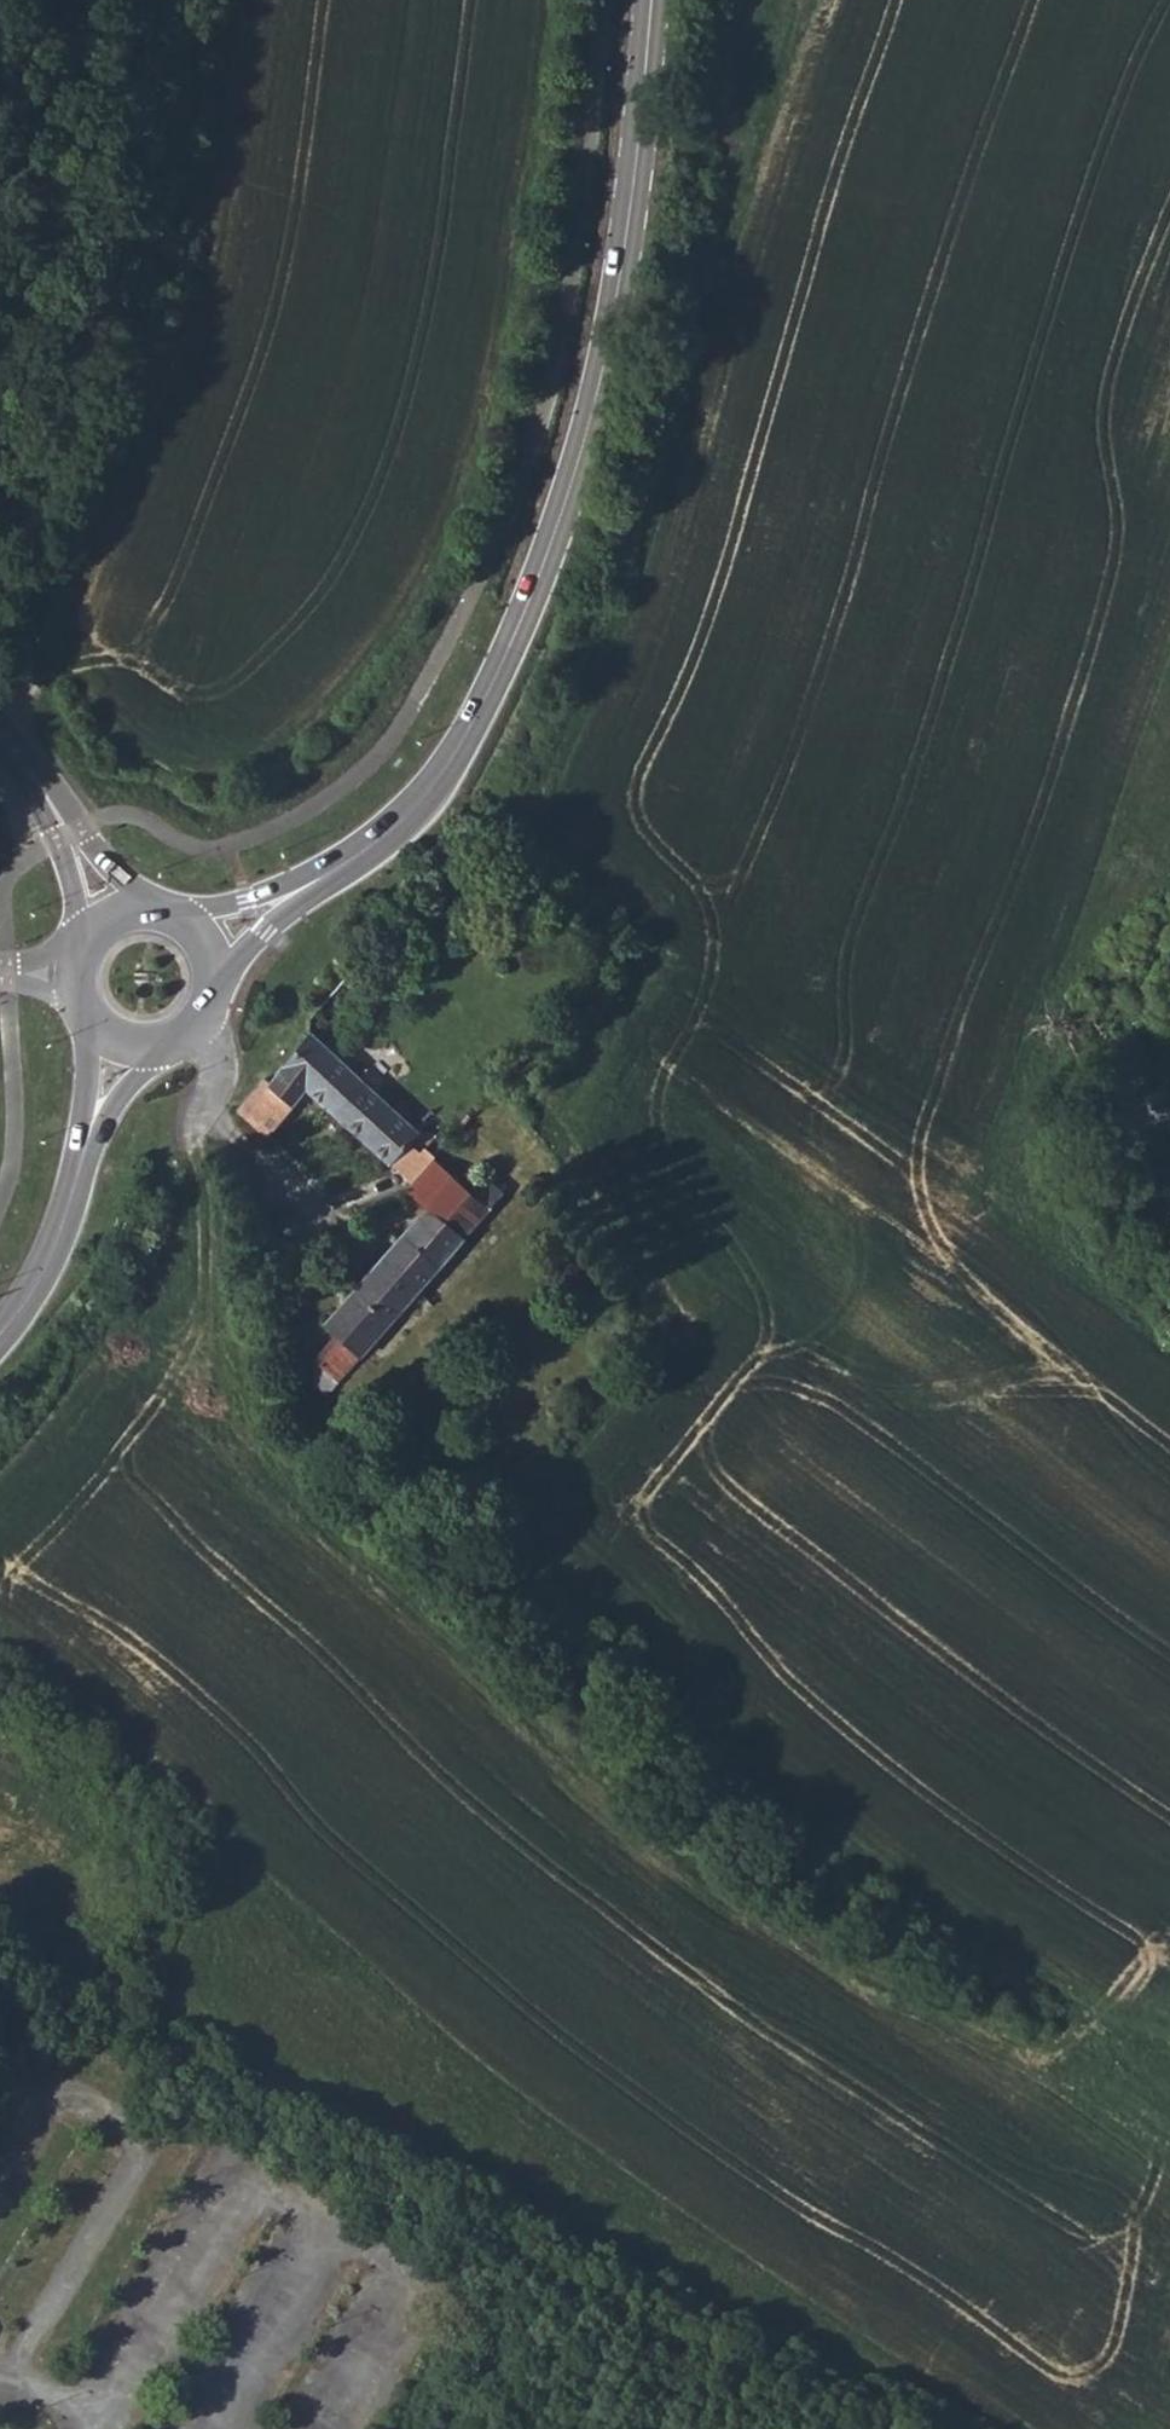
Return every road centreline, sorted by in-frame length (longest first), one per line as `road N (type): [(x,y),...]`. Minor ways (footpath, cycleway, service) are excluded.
road 1 (secondary): [(315,882),(423,800),(477,717),(522,619),(586,432),(618,295),(649,0)]
road 2 (secondary): [(0,1335),(47,1260),(91,1138)]
road 3 (residential): [(151,907),(120,882),(28,769)]
road 4 (residential): [(28,769),(71,883),(78,945)]
road 5 (secondary): [(216,990),(315,882)]
road 6 (secondary): [(315,882),(182,918)]

